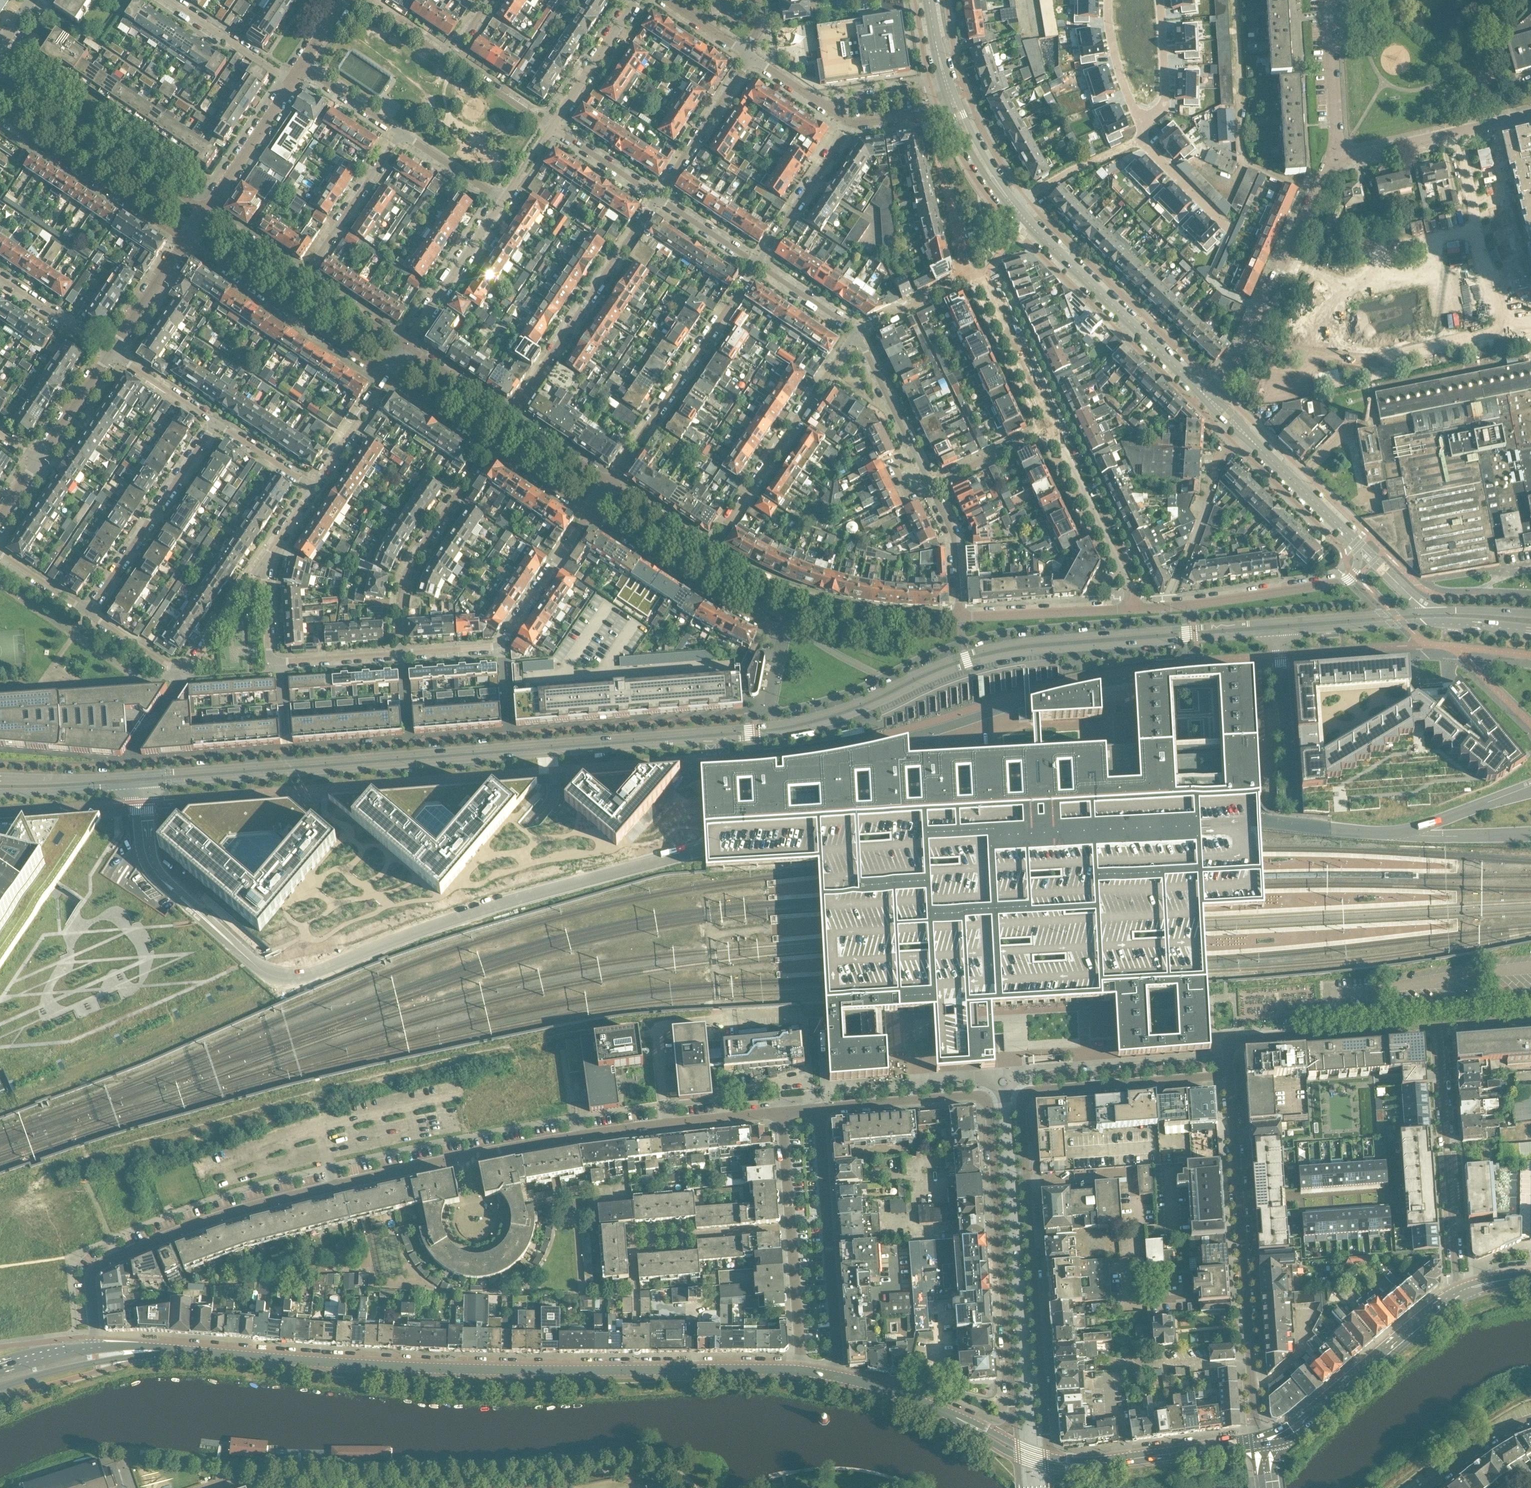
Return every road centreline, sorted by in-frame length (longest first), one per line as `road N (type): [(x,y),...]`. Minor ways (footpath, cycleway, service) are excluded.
road 1 (secondary): [(0,791),(771,735),(864,710),(968,664),(1038,651),(1423,623),(1530,631)]
road 2 (secondary): [(1530,614),(1394,613),(1001,645),(826,713),(748,728),(0,778)]
road 3 (residential): [(96,1348),(95,1268),(215,1218),(500,1150),(784,1112)]
road 4 (tertiary): [(176,1350),(448,1368),(802,1369)]
road 5 (residential): [(1047,1456),(1023,1099),(1035,1091),(1230,1076)]
road 6 (residential): [(820,1109),(972,1095),(988,1102),(1013,1415),(994,1433)]
road 7 (residential): [(1202,393),(1022,216),(954,105)]
road 8 (residential): [(1264,1440),(1255,1424),(1230,1076)]
road 9 (residential): [(1438,1024),(1458,1295)]
road 10 (residential): [(1202,393),(1249,343),(1334,161)]
road 11 (residential): [(839,1375),(820,1109)]
road 12 (residential): [(960,616),(898,617),(819,603),(711,549)]
road 13 (residential): [(656,198),(508,415)]
road 14 (residential): [(610,483),(755,264)]
road 15 (residential): [(711,549),(857,332)]
road 16 (residential): [(590,512),(500,644),(402,652)]
road 17 (residential): [(784,1112),(802,1369)]
road 18 (residential): [(205,212),(0,75)]
road 19 (tertiary): [(1458,1295),(1298,1425),(1264,1440)]
road 20 (residential): [(92,615),(171,666),(187,665),(266,558)]
road 21 (residential): [(186,240),(387,375)]
road 22 (residential): [(1230,1076),(1235,1040),(1438,1024)]
road 23 (residential): [(402,652),(397,604),(407,571),(490,444)]
road 24 (residential): [(402,652),(275,661),(266,558)]
road 25 (residential): [(92,615),(216,422)]
road 26 (residential): [(1354,540),(1358,566),(1343,582),(1168,606)]
road 27 (residential): [(0,116),(186,240)]
road 28 (residential): [(1530,329),(1508,318),(1495,292),(1453,133)]
road 29 (residential): [(590,512),(771,626)]
road 30 (residential): [(1139,608),(1056,425)]
road 31 (residential): [(1168,606),(1220,461),(1244,434)]
road 32 (residential): [(1139,608),(960,616)]
road 33 (residential): [(1056,425),(992,289),(968,278)]
road 34 (residential): [(755,264),(853,122)]
road 35 (residential): [(750,55),(656,198)]
road 36 (residential): [(931,485),(857,332)]
road 37 (residential): [(304,279),(397,137)]
road 38 (tertiary): [(956,1417),(1032,1462),(1067,1469),(1108,1462)]
road 39 (residential): [(406,347),(497,209)]
road 40 (tertiary): [(0,1388),(160,1351)]
road 41 (residential): [(1334,161),(1328,0)]
road 42 (tertiary): [(1264,1440),(1108,1462)]
road 43 (residential): [(292,82),(205,212)]
road 44 (residential): [(1354,540),(1244,434)]
road 45 (residential): [(551,128),(634,0)]
road 46 (residential): [(292,82),(167,0)]
road 47 (residential): [(931,485),(1056,425)]
road 48 (residential): [(1145,125),(1143,140),(1227,230)]
road 49 (residential): [(960,616),(954,533),(931,485)]
road 50 (residential): [(110,352),(186,240)]
road 51 (residential): [(312,485),(387,375)]
road 52 (residential): [(110,352),(0,277)]
road 53 (residential): [(1160,0),(1165,104),(1145,125)]
road 54 (residential): [(1108,0),(1115,57),(1145,125)]
road 55 (residential): [(36,458),(110,352)]
road 56 (residential): [(216,422),(110,352)]
road 57 (residential): [(656,198),(551,128)]
road 58 (unclassified): [(1426,1487),(1530,1418)]
road 59 (tertiary): [(839,1375),(956,1417)]
road 60 (residential): [(387,375),(490,444)]
road 61 (residential): [(968,278),(857,332)]
road 62 (residential): [(397,137),(497,209)]
road 63 (residential): [(551,128),(449,59)]
road 64 (residential): [(610,483),(508,415)]
road 65 (residential): [(406,347),(304,279)]
road 66 (residential): [(508,415),(406,347)]
road 67 (residential): [(857,332),(755,264)]
road 68 (residential): [(1334,161),(1453,133)]
road 69 (residential): [(490,444),(590,512)]
road 70 (residential): [(711,549),(610,483)]
road 71 (residential): [(304,279),(205,212)]

